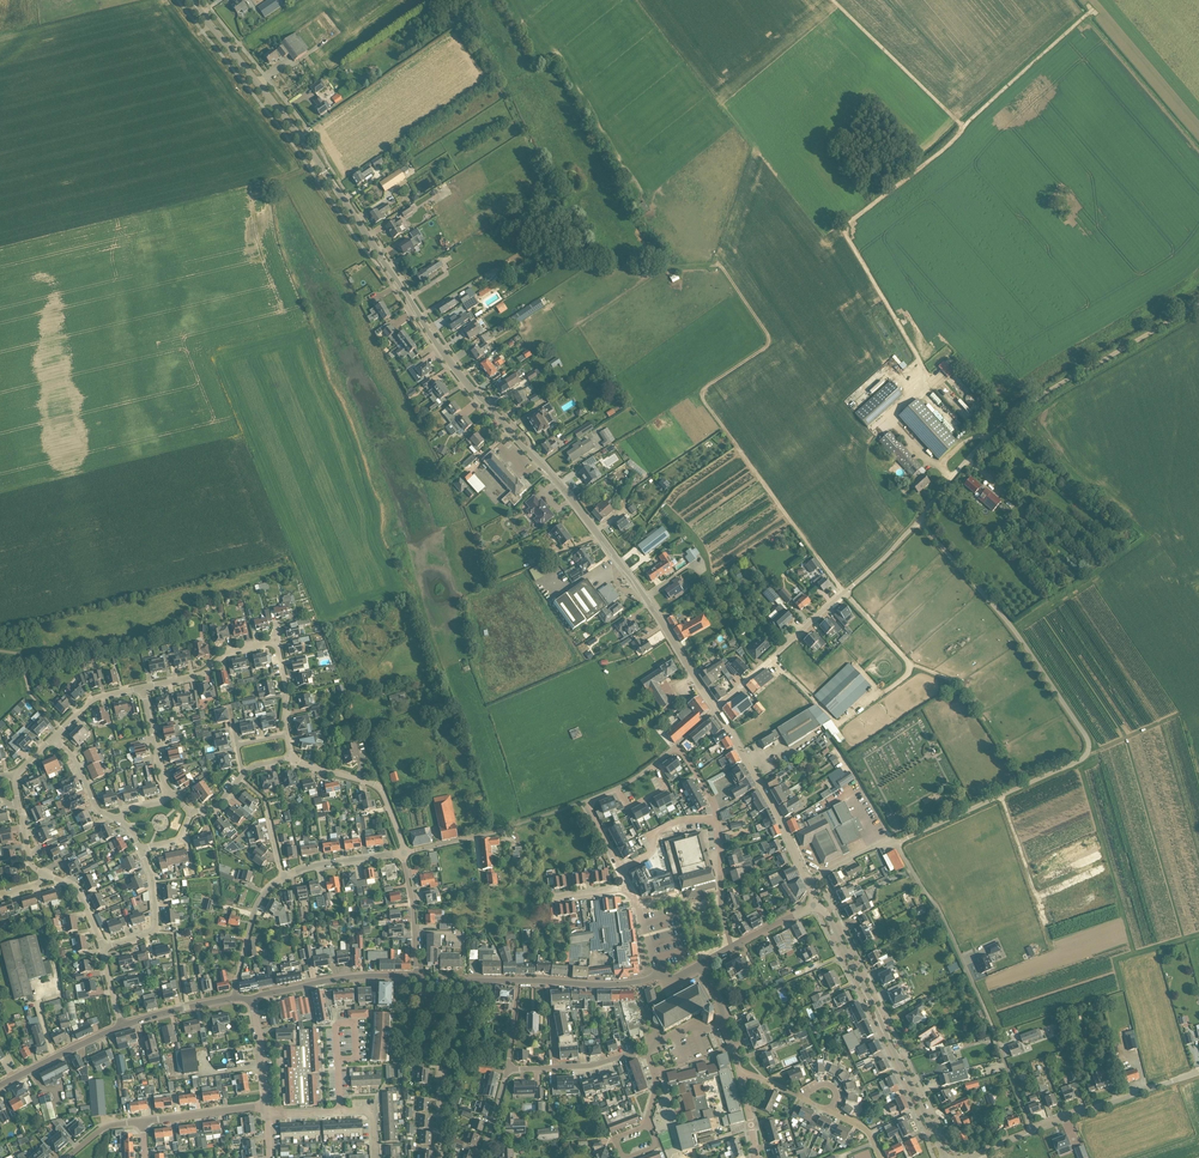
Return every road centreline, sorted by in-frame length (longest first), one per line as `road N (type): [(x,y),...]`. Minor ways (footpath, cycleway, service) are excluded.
road 1 (secondary): [(716,709),(654,609),(554,478),(467,384),(300,137),(191,0)]
road 2 (residential): [(896,844),(1084,757),(1089,747),(1013,626),(920,522)]
road 3 (track): [(846,592),(706,402),(705,388),(771,339),(714,264)]
road 4 (residential): [(1031,1133),(960,953),(896,844)]
road 5 (track): [(925,372),(845,231),(963,127)]
road 6 (secondary): [(946,1157),(815,905)]
road 7 (unclassified): [(716,709),(920,522)]
road 8 (residential): [(143,687),(204,674),(229,652),(275,644),(288,694),(287,735)]
road 9 (track): [(1008,418),(1198,303)]
road 10 (secondary): [(809,884),(716,709)]
road 11 (residential): [(403,854),(587,801)]
road 12 (track): [(832,0),(963,127)]
road 13 (tertiary): [(1031,1133),(1198,1071)]
road 14 (track): [(1198,865),(1111,898),(1095,884),(1041,908)]
road 15 (tertiary): [(253,998),(344,977),(417,976)]
road 16 (track): [(1084,16),(963,127)]
road 17 (residential): [(403,854),(379,787),(293,758)]
road 18 (residential): [(102,949),(156,932),(141,848)]
road 19 (residential): [(480,1157),(509,1069),(556,1068)]
road 20 (unclassified): [(920,522),(1008,418)]
road 21 (tertiary): [(0,1085),(122,1026)]
road 22 (track): [(1001,795),(1046,922)]
road 23 (residential): [(235,998),(253,915),(283,878)]
road 24 (residential): [(731,947),(717,818)]
road 25 (residential): [(266,1105),(143,1122)]
road 26 (residential): [(417,976),(403,854)]
road 27 (residential): [(283,878),(403,854)]

